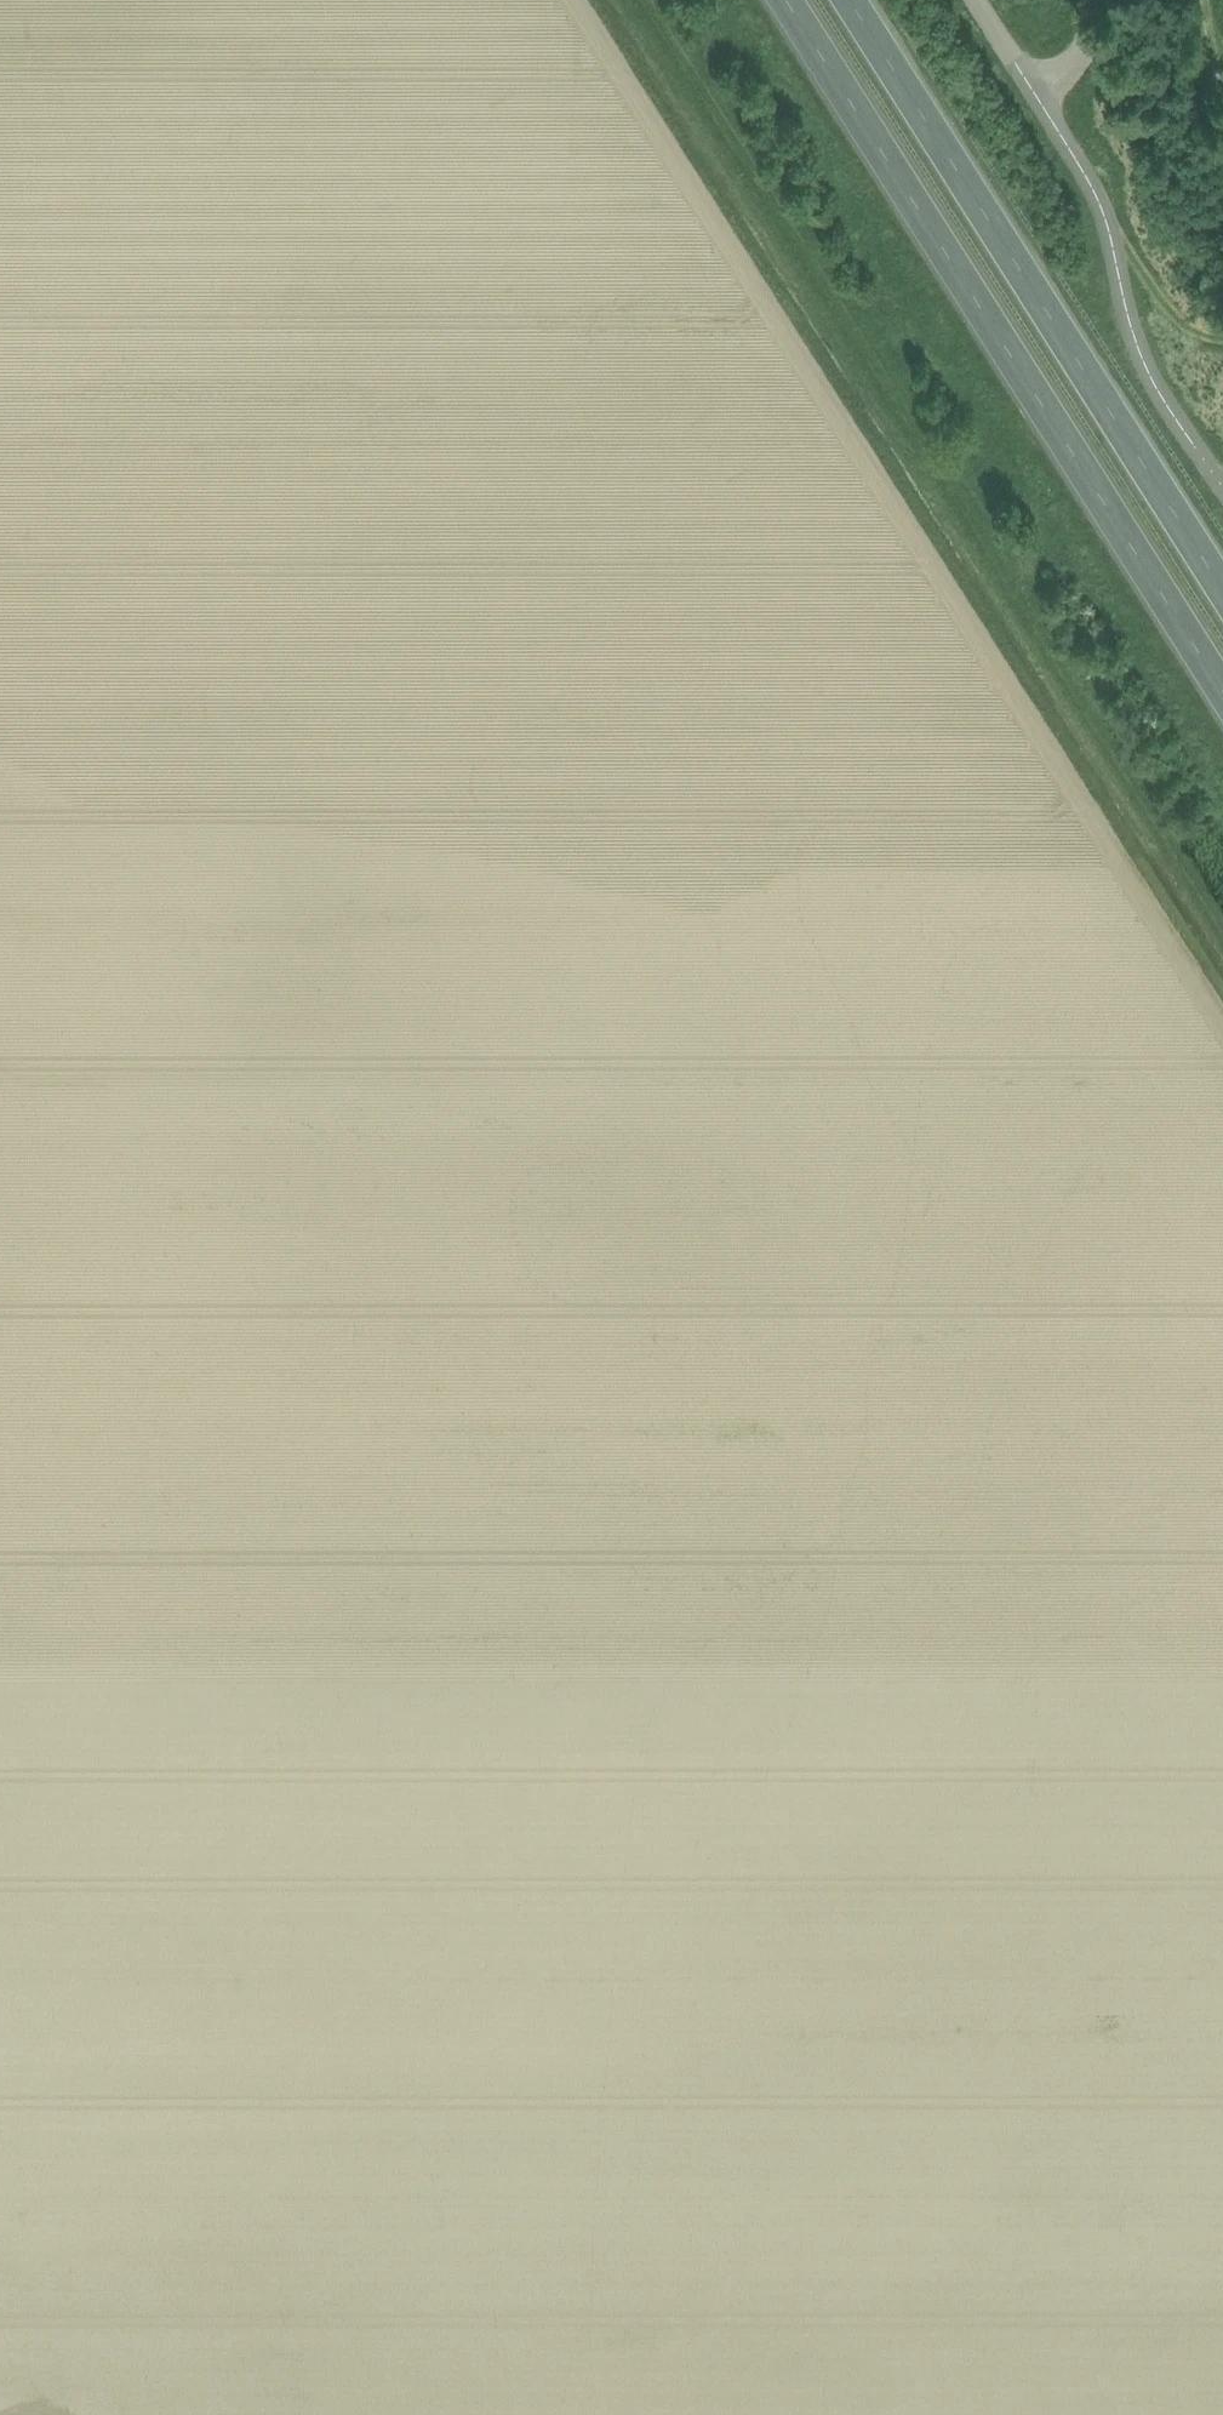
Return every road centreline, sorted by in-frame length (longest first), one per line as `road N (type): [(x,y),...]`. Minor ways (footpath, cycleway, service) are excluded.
road 1 (trunk): [(784,0),(1222,693)]
road 2 (trunk): [(1222,592),(849,0)]

